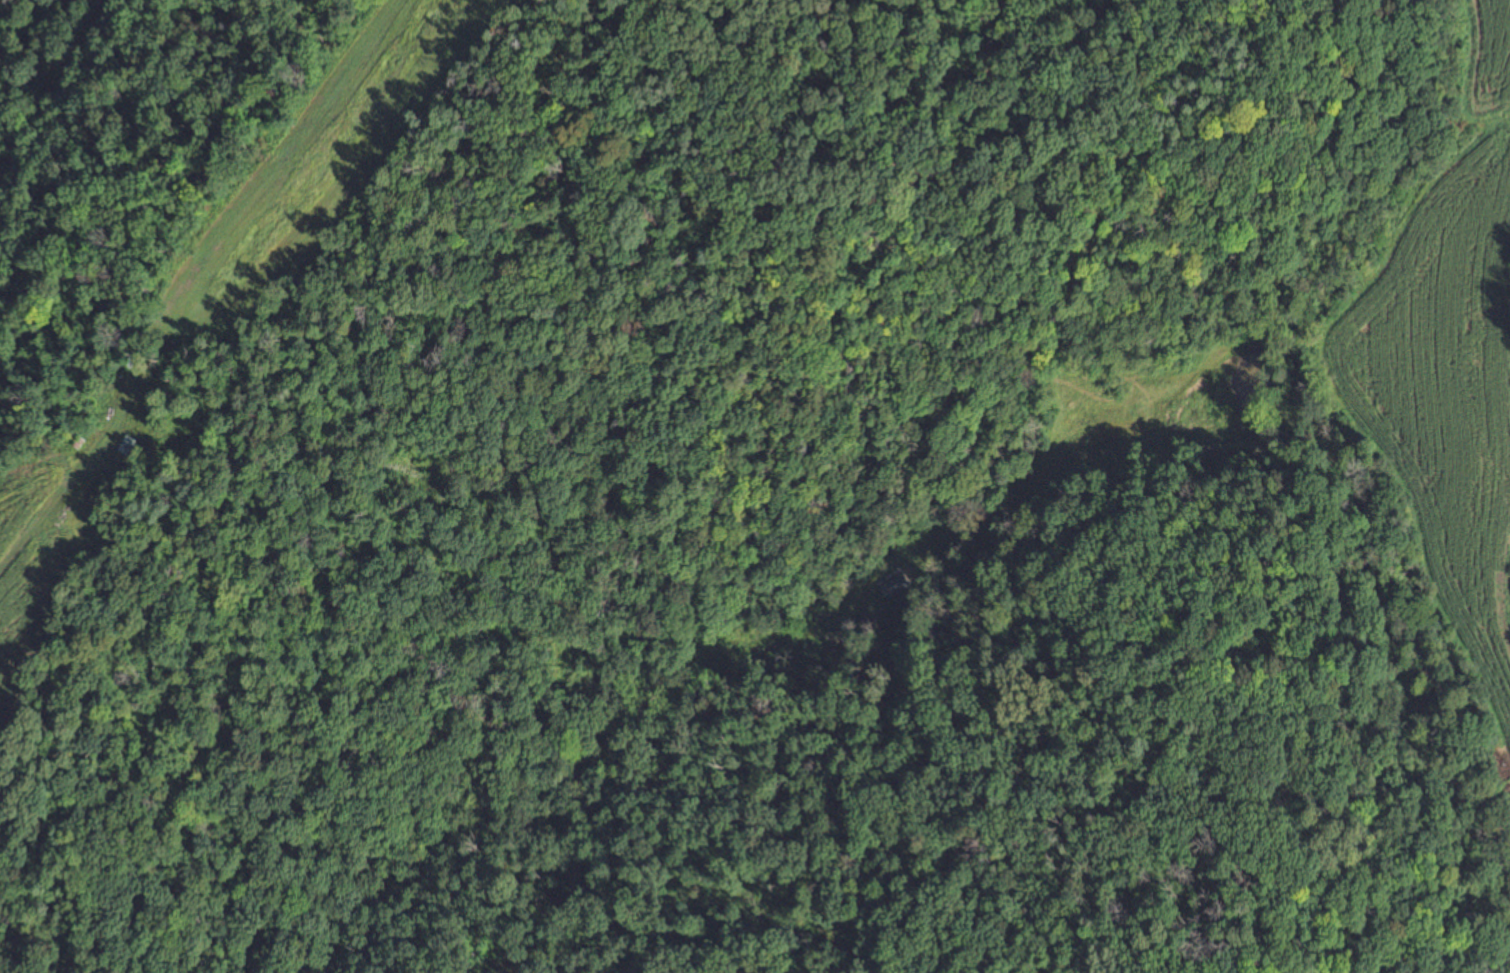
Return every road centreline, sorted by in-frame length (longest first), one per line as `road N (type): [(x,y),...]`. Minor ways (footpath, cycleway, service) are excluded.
road 1 (residential): [(0,263),(141,0)]

